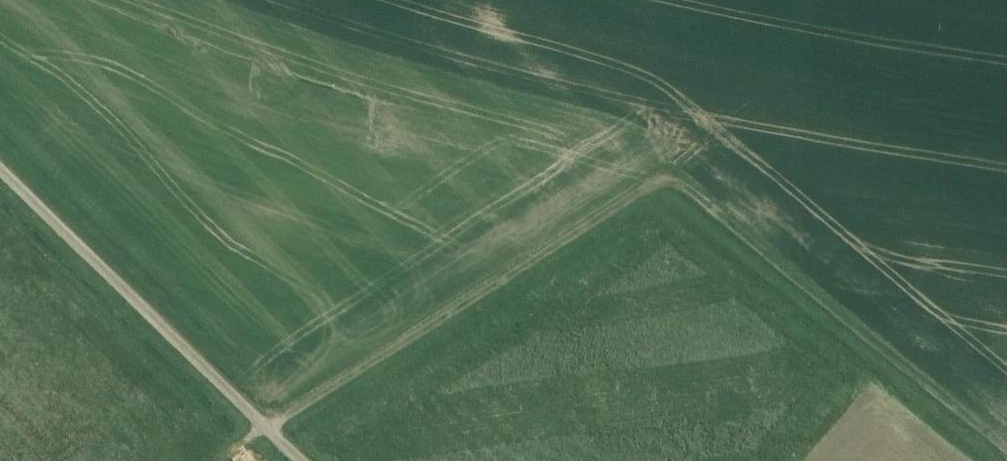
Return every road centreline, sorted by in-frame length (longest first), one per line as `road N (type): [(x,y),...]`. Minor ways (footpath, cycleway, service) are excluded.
road 1 (track): [(242,460),(676,187)]
road 2 (track): [(1006,456),(676,187)]
road 3 (track): [(296,460),(0,170)]

